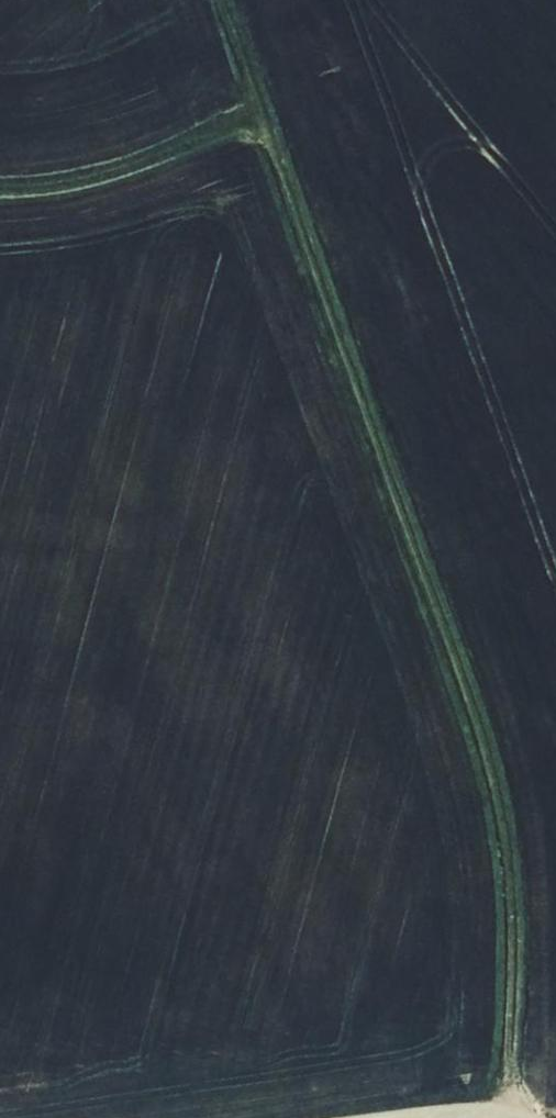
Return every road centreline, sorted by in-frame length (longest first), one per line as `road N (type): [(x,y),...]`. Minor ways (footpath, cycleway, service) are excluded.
road 1 (track): [(230,0),(506,822),(524,959),(506,1117)]
road 2 (track): [(0,193),(51,199),(106,192),(258,92)]

